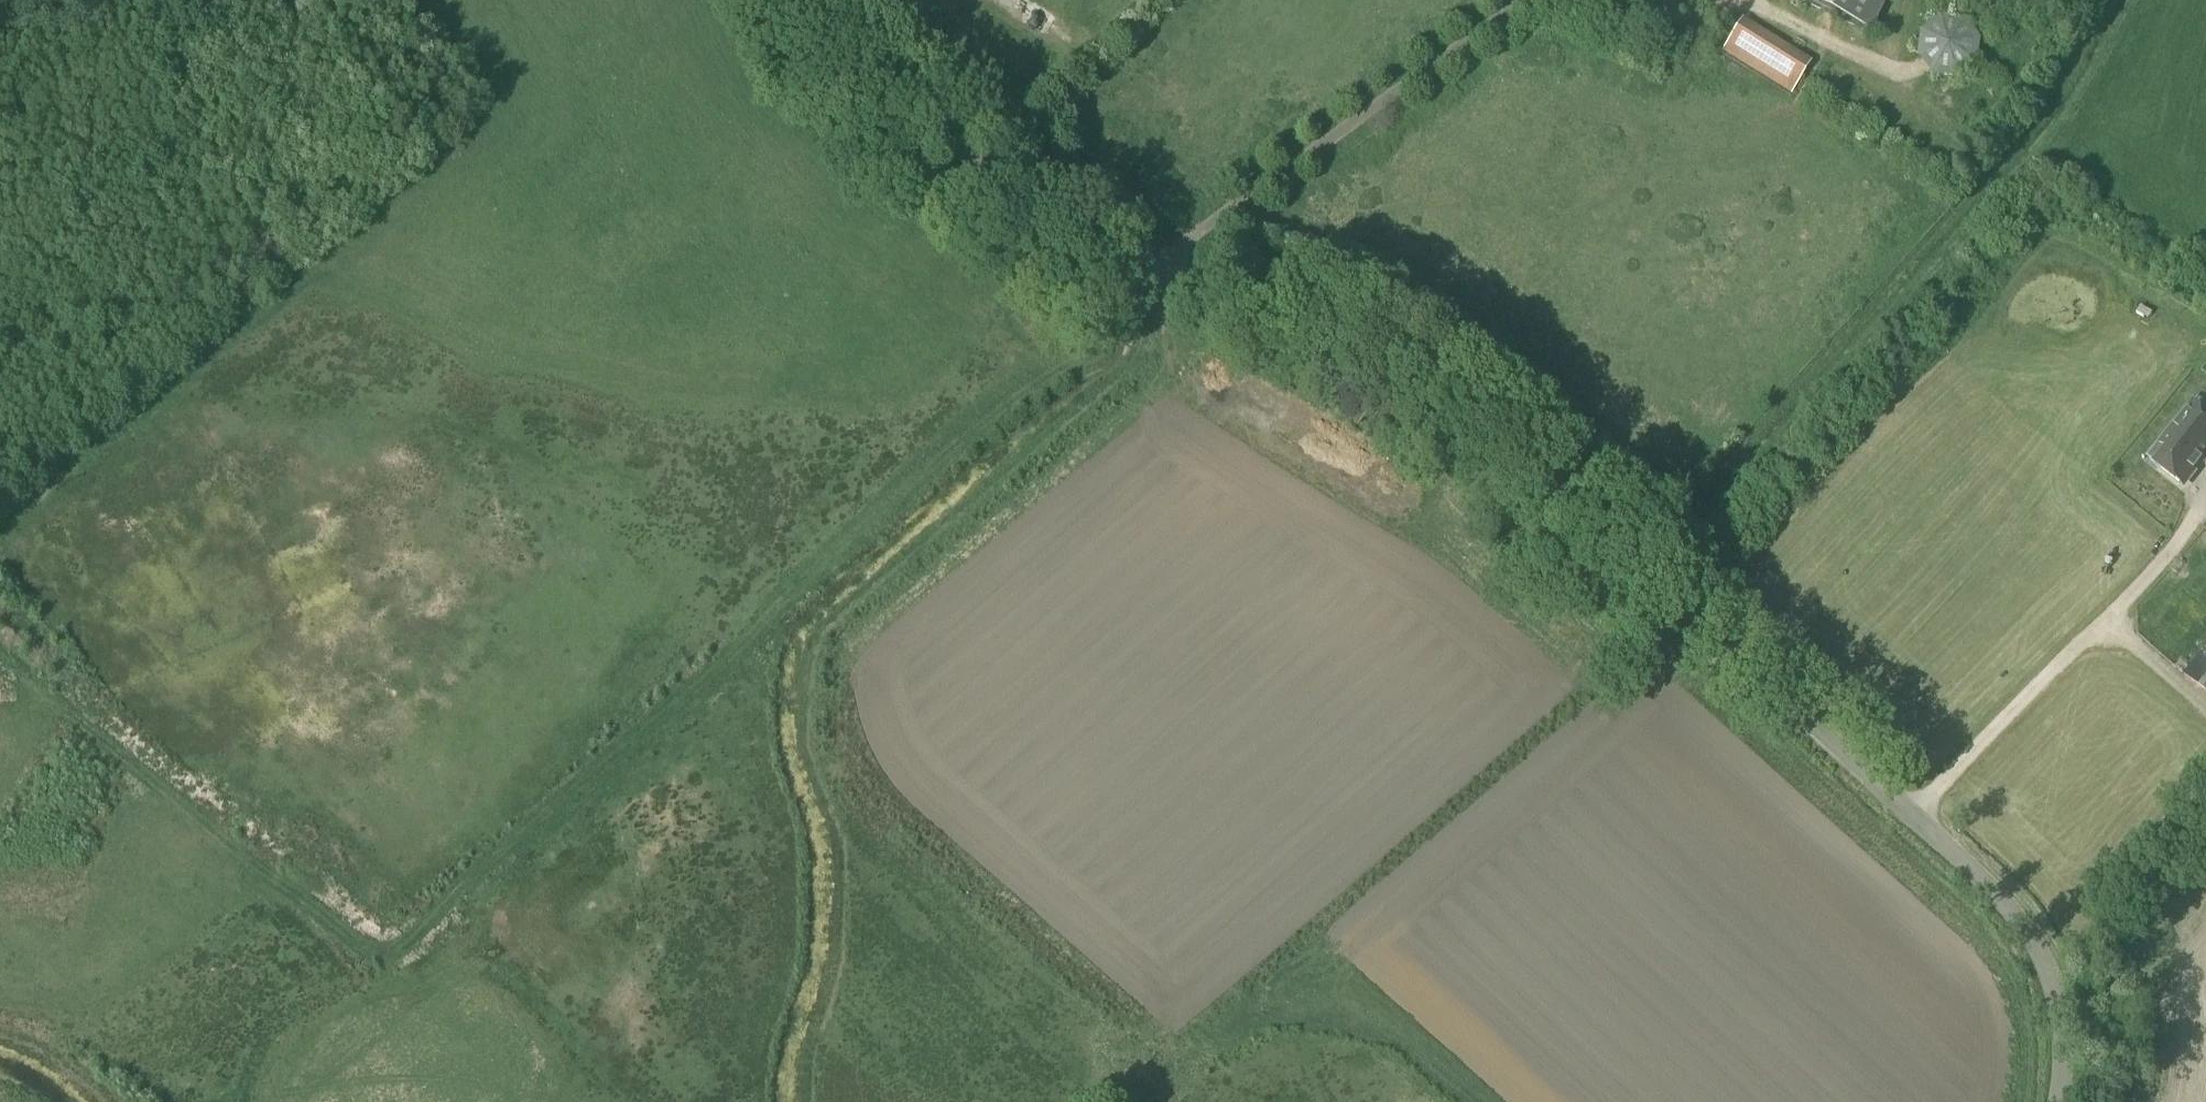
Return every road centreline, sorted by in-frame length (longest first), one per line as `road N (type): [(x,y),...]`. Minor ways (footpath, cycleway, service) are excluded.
road 1 (unclassified): [(2056,1101),(2063,1039),(2054,992),(2026,928),(2003,900),(1442,392),(1308,319),(1132,270),(1051,229),(820,0)]

